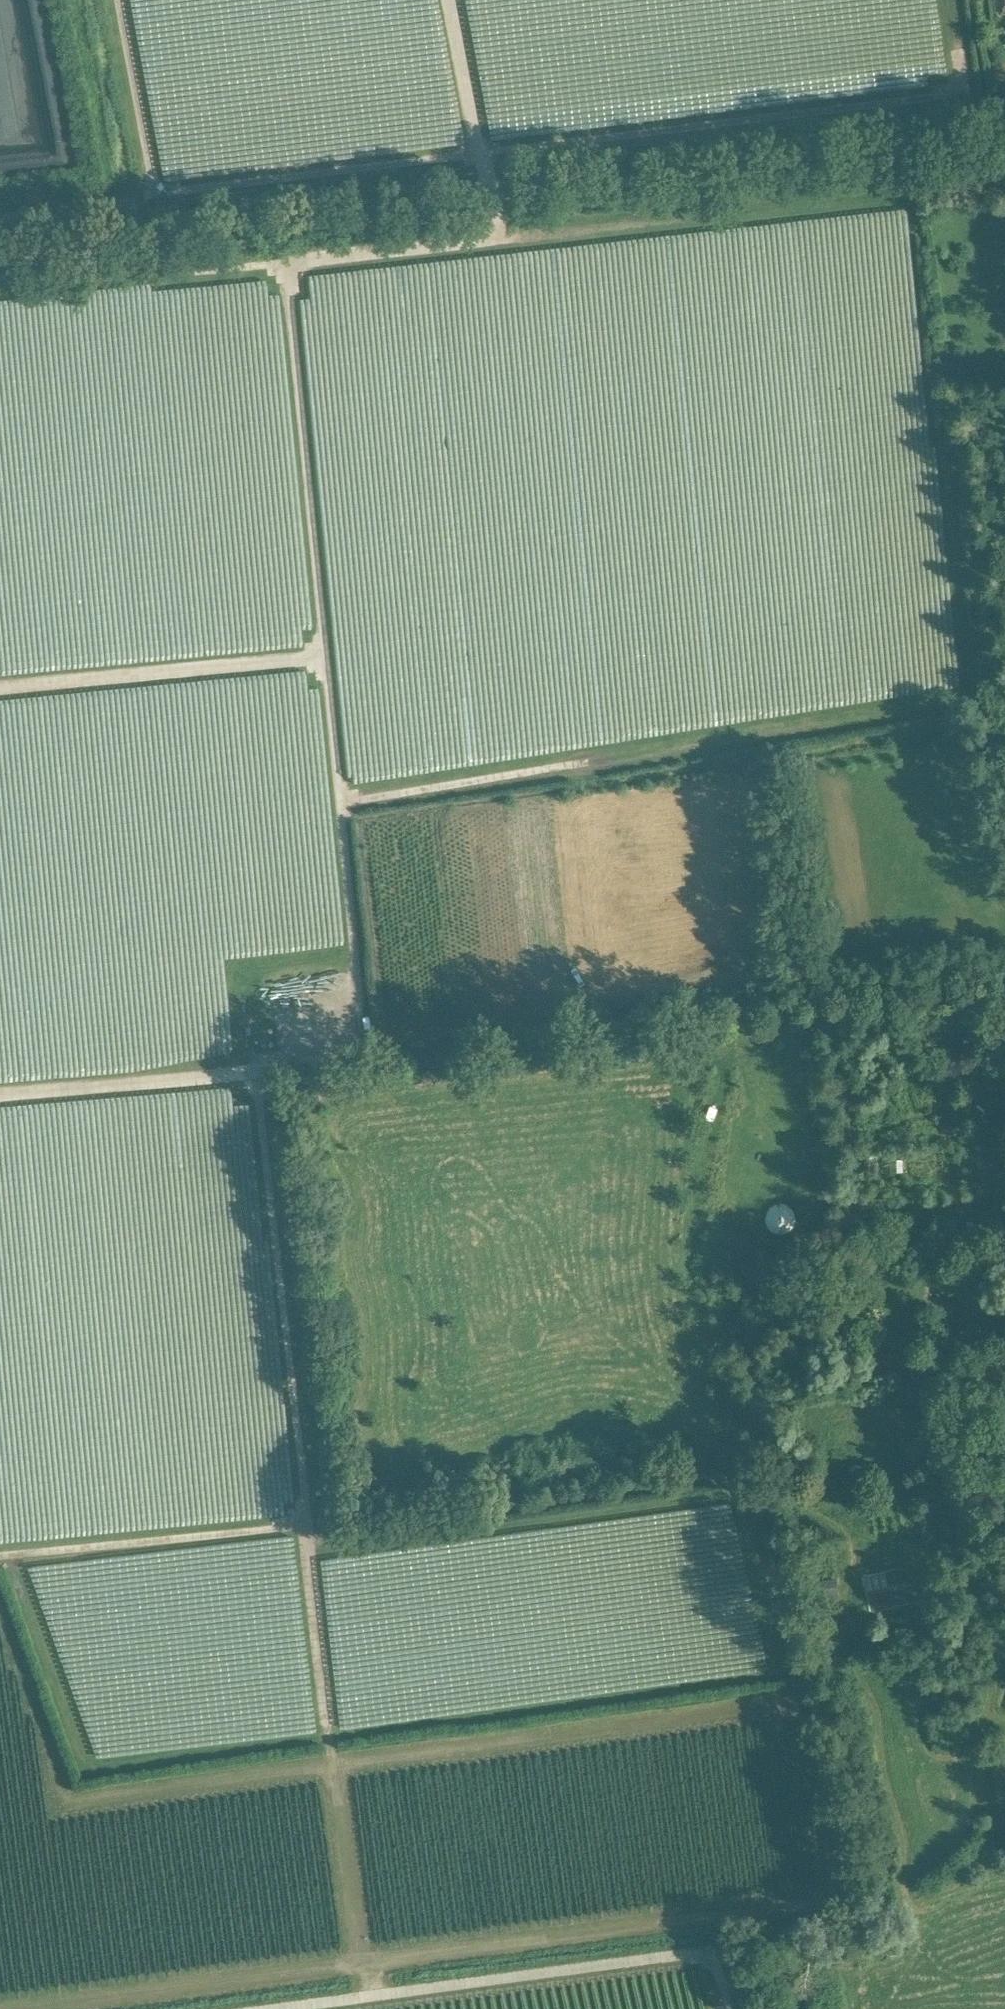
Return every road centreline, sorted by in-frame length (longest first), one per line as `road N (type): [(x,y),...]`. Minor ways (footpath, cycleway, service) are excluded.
road 1 (unclassified): [(1004,970),(246,1080),(0,1095)]
road 2 (track): [(0,261),(1004,137)]

